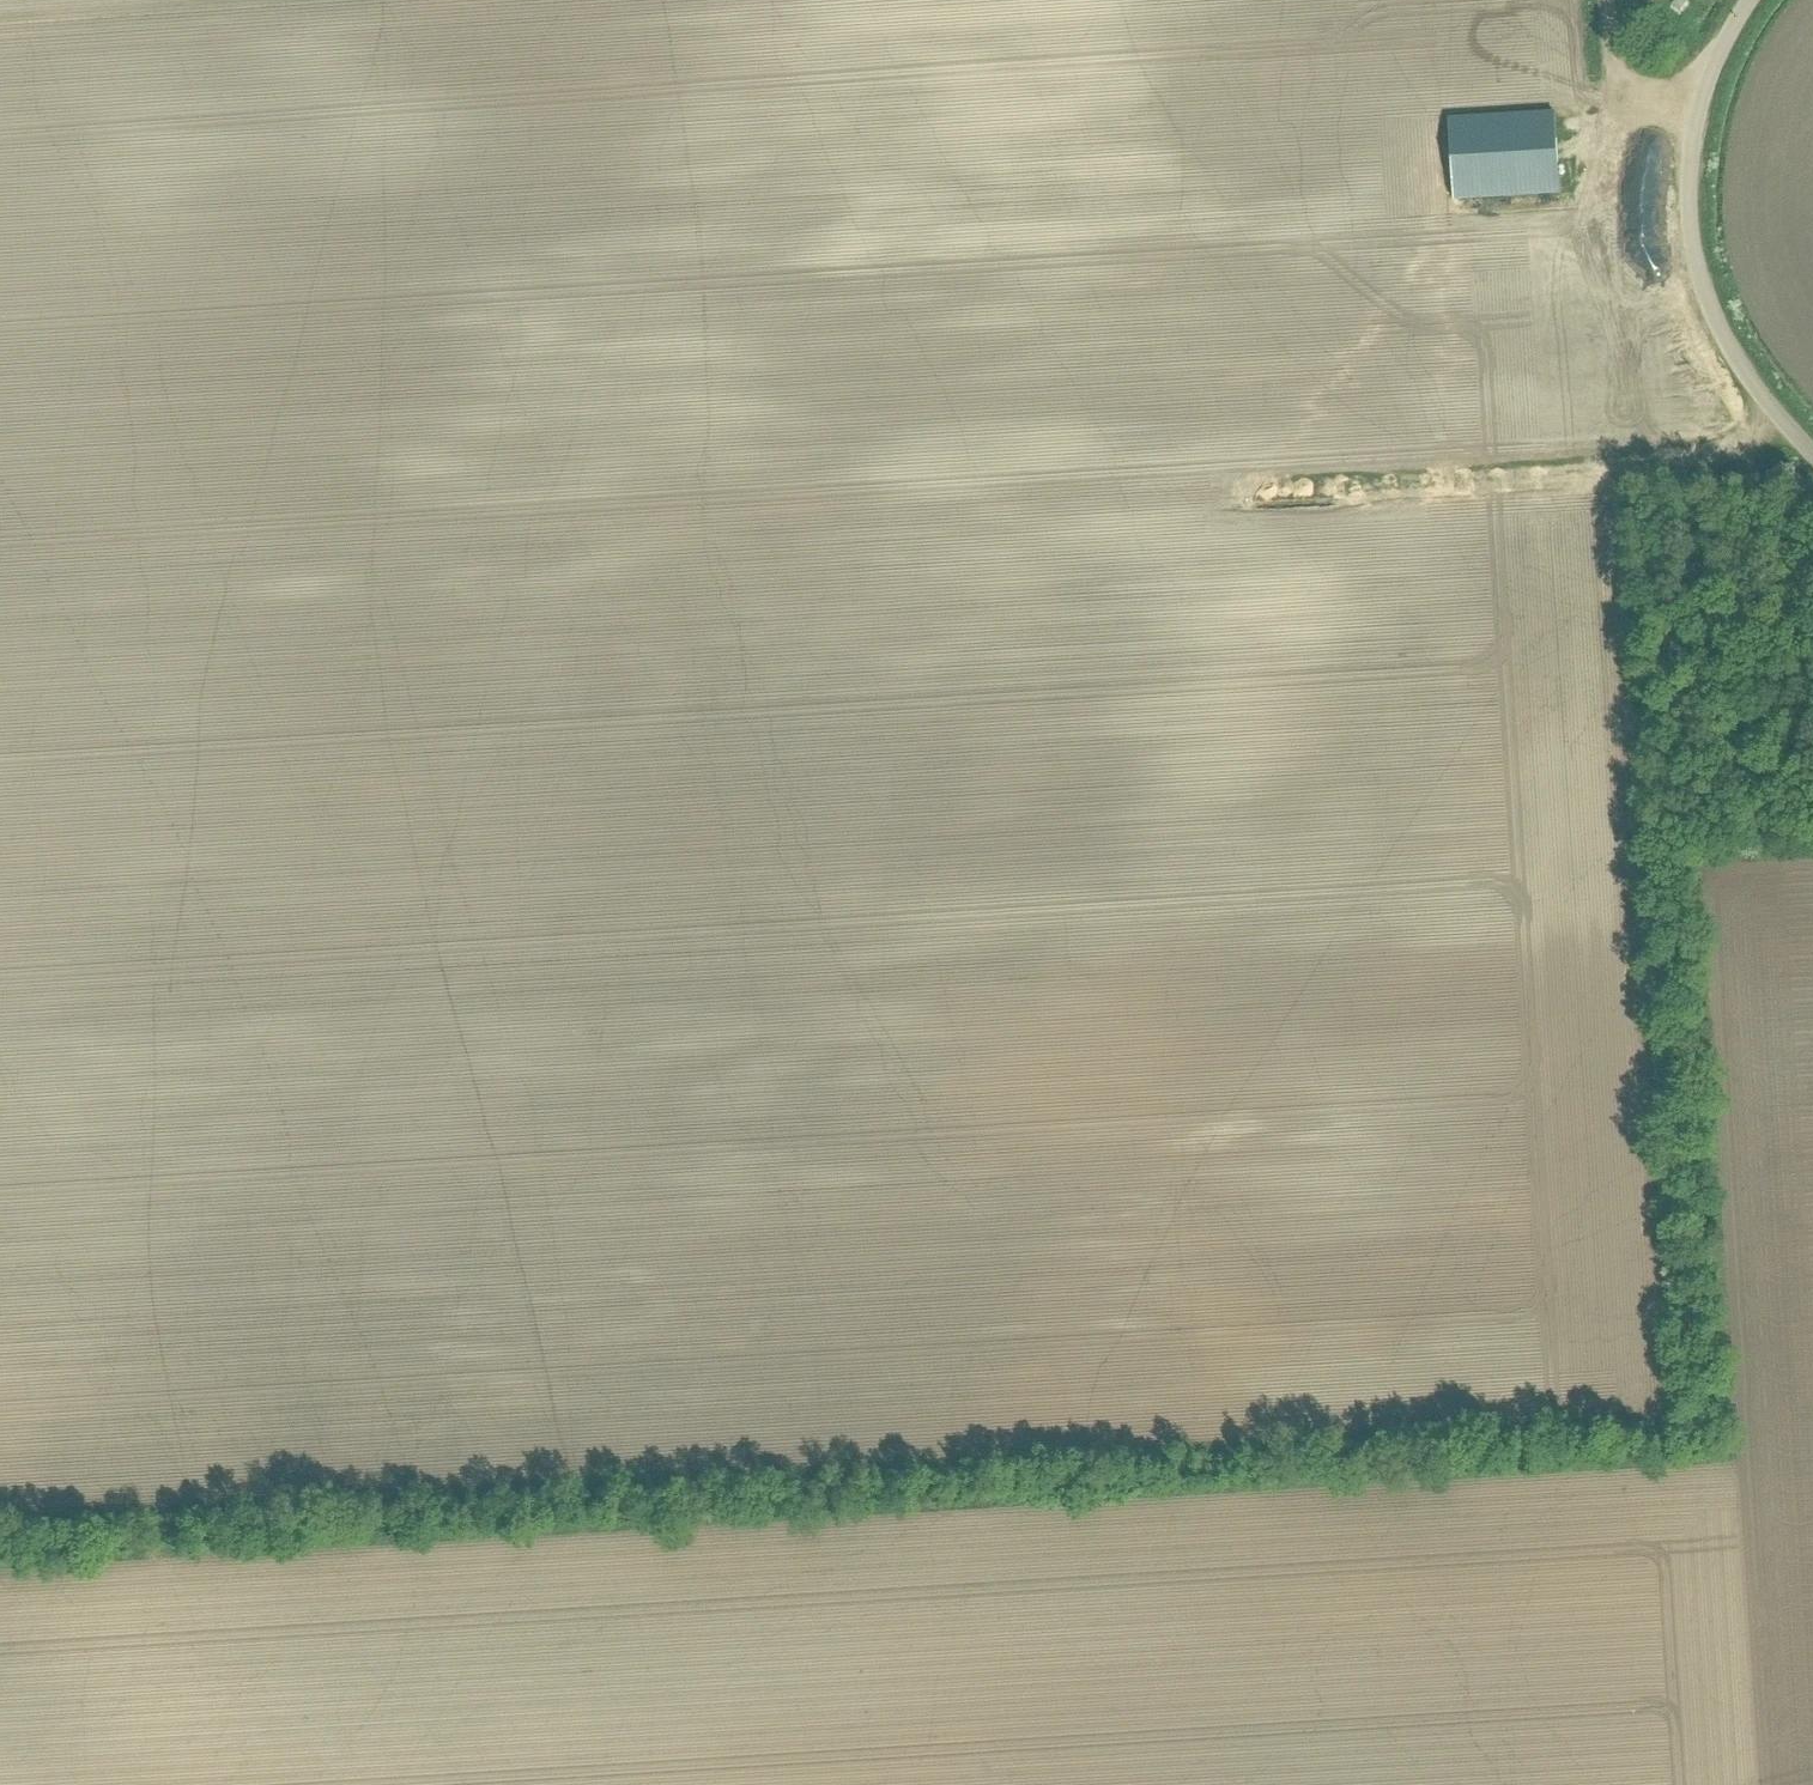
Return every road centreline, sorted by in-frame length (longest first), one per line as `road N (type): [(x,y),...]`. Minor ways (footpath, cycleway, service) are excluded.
road 1 (unclassified): [(1812,454),(1719,330),(1695,269),(1686,208),(1709,71),(1747,0)]
road 2 (track): [(1699,106),(1637,97),(1614,75),(1610,0)]

